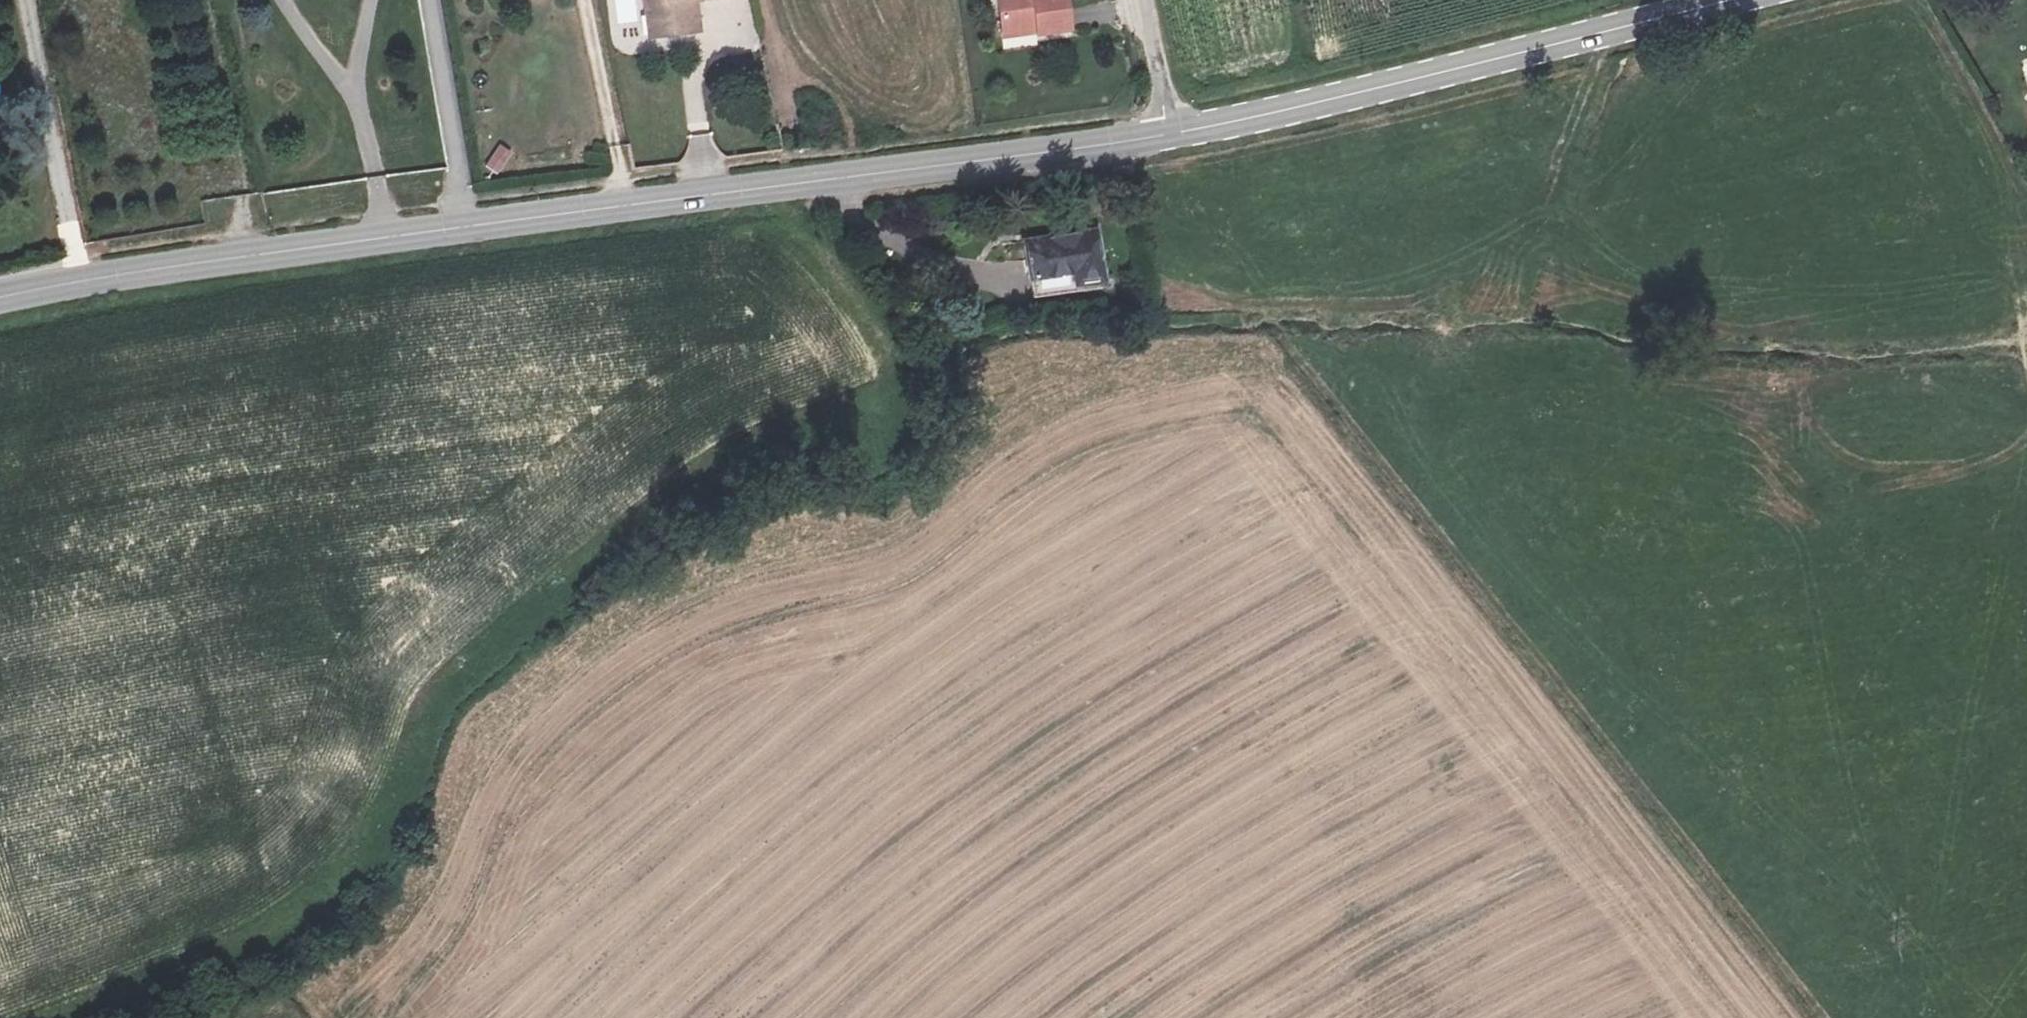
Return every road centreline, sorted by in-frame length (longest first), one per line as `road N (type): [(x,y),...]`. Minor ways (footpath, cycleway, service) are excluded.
road 1 (secondary): [(1174,123),(321,241),(0,297)]
road 2 (secondary): [(1726,0),(1269,109),(1174,123)]
road 3 (unclassified): [(1174,123),(1149,0)]

